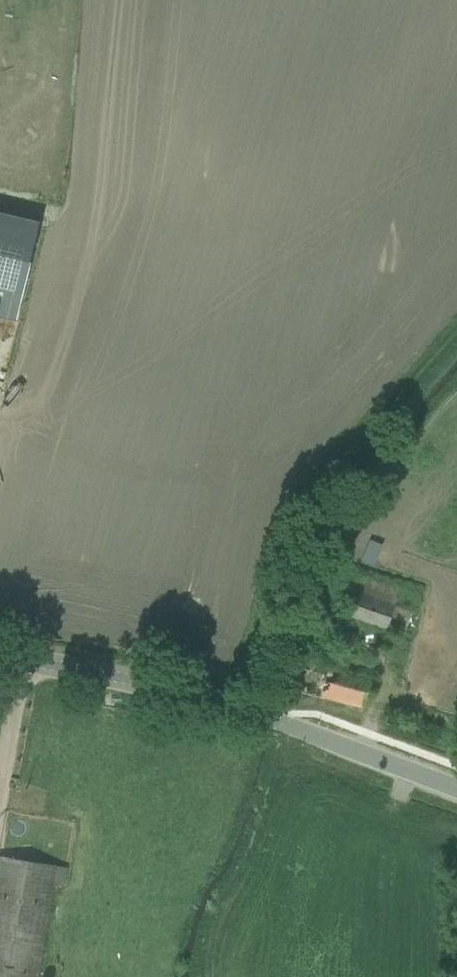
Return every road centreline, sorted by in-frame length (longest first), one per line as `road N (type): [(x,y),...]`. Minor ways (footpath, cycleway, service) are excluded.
road 1 (secondary): [(275,718),(185,691),(0,656)]
road 2 (secondary): [(275,718),(456,787)]

